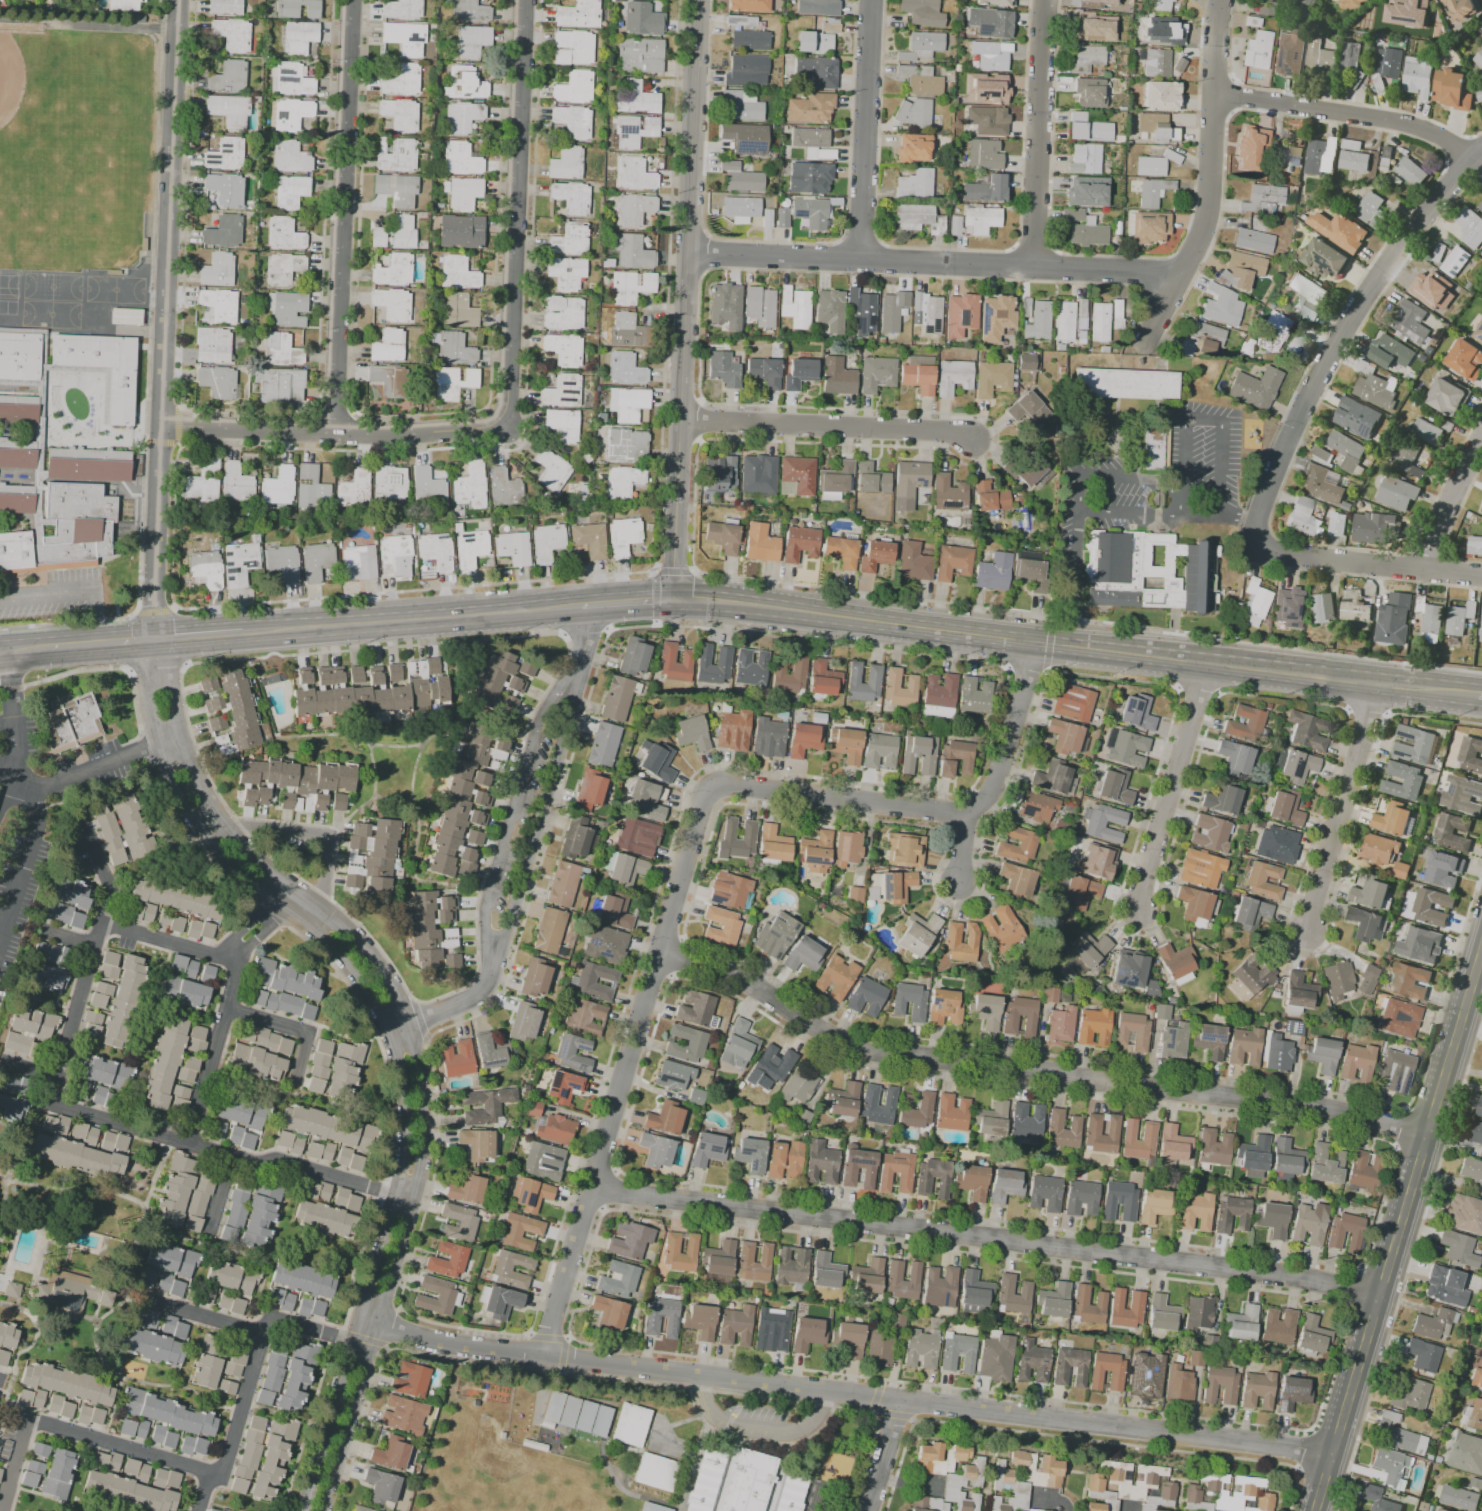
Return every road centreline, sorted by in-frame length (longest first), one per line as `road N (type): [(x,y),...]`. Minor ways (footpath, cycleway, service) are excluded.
road 1 (residential): [(1032,642),(1001,775),(989,804),(966,817),(748,783),(716,786),(700,800),(543,1356)]
road 2 (residential): [(1332,1453),(458,1346),(357,1321)]
road 3 (residential): [(322,1510),(424,1159),(420,1069),(389,980),(353,933),(251,858),(209,803),(179,738),(169,668),(154,639)]
road 4 (residential): [(154,639),(146,669),(159,745),(185,812),(227,866),(330,945),(369,992),(400,1087),(405,1141),(393,1194),(299,1510)]
road 5 (residential): [(1428,1132),(1327,1110),(877,1053),(825,1039),(739,978),(659,953)]
road 6 (residential): [(1381,1292),(592,1190)]
road 7 (residential): [(84,828),(111,891),(47,1106),(413,1200)]
road 8 (residential): [(174,0),(154,433),(154,639)]
road 9 (tertiary): [(697,0),(674,599)]
road 10 (tertiary): [(1481,951),(1315,1510)]
road 11 (tertiary): [(1208,662),(674,599)]
road 12 (residential): [(1179,279),(686,255)]
road 13 (residential): [(1481,151),(1373,279),(1310,389),(1246,548)]
road 14 (residential): [(352,0),(333,432)]
road 15 (residential): [(523,0),(509,420)]
road 16 (residential): [(1225,0),(1213,209),(1144,351)]
road 17 (residential): [(509,420),(393,436),(154,433)]
road 18 (tertiary): [(582,606),(239,633)]
road 19 (residential): [(370,1349),(269,1317),(222,1476),(210,1473),(198,1510)]
road 20 (residential): [(575,678),(543,713),(486,906),(491,972)]
road 21 (residential): [(491,972),(575,678)]
road 22 (residential): [(974,435),(679,422)]
road 23 (residential): [(295,887),(230,960),(234,976),(187,1143)]
road 24 (tertiary): [(1481,696),(1208,662)]
road 25 (residential): [(1046,0),(1033,269)]
road 26 (residential): [(1474,159),(1405,123),(1216,95)]
road 27 (residential): [(872,0),(859,263)]
road 28 (residential): [(1208,662),(1138,911)]
road 29 (residential): [(1374,683),(1310,933)]
road 30 (residential): [(1481,577),(1246,548)]
road 31 (residential): [(210,1473),(28,1419)]
road 32 (residential): [(1481,438),(1428,568)]
road 33 (residential): [(294,1082),(308,1032),(226,1009)]
road 34 (residential): [(230,960),(101,924)]
road 35 (residential): [(263,1334),(143,1299)]
road 36 (residential): [(491,972),(474,998),(388,1032)]

